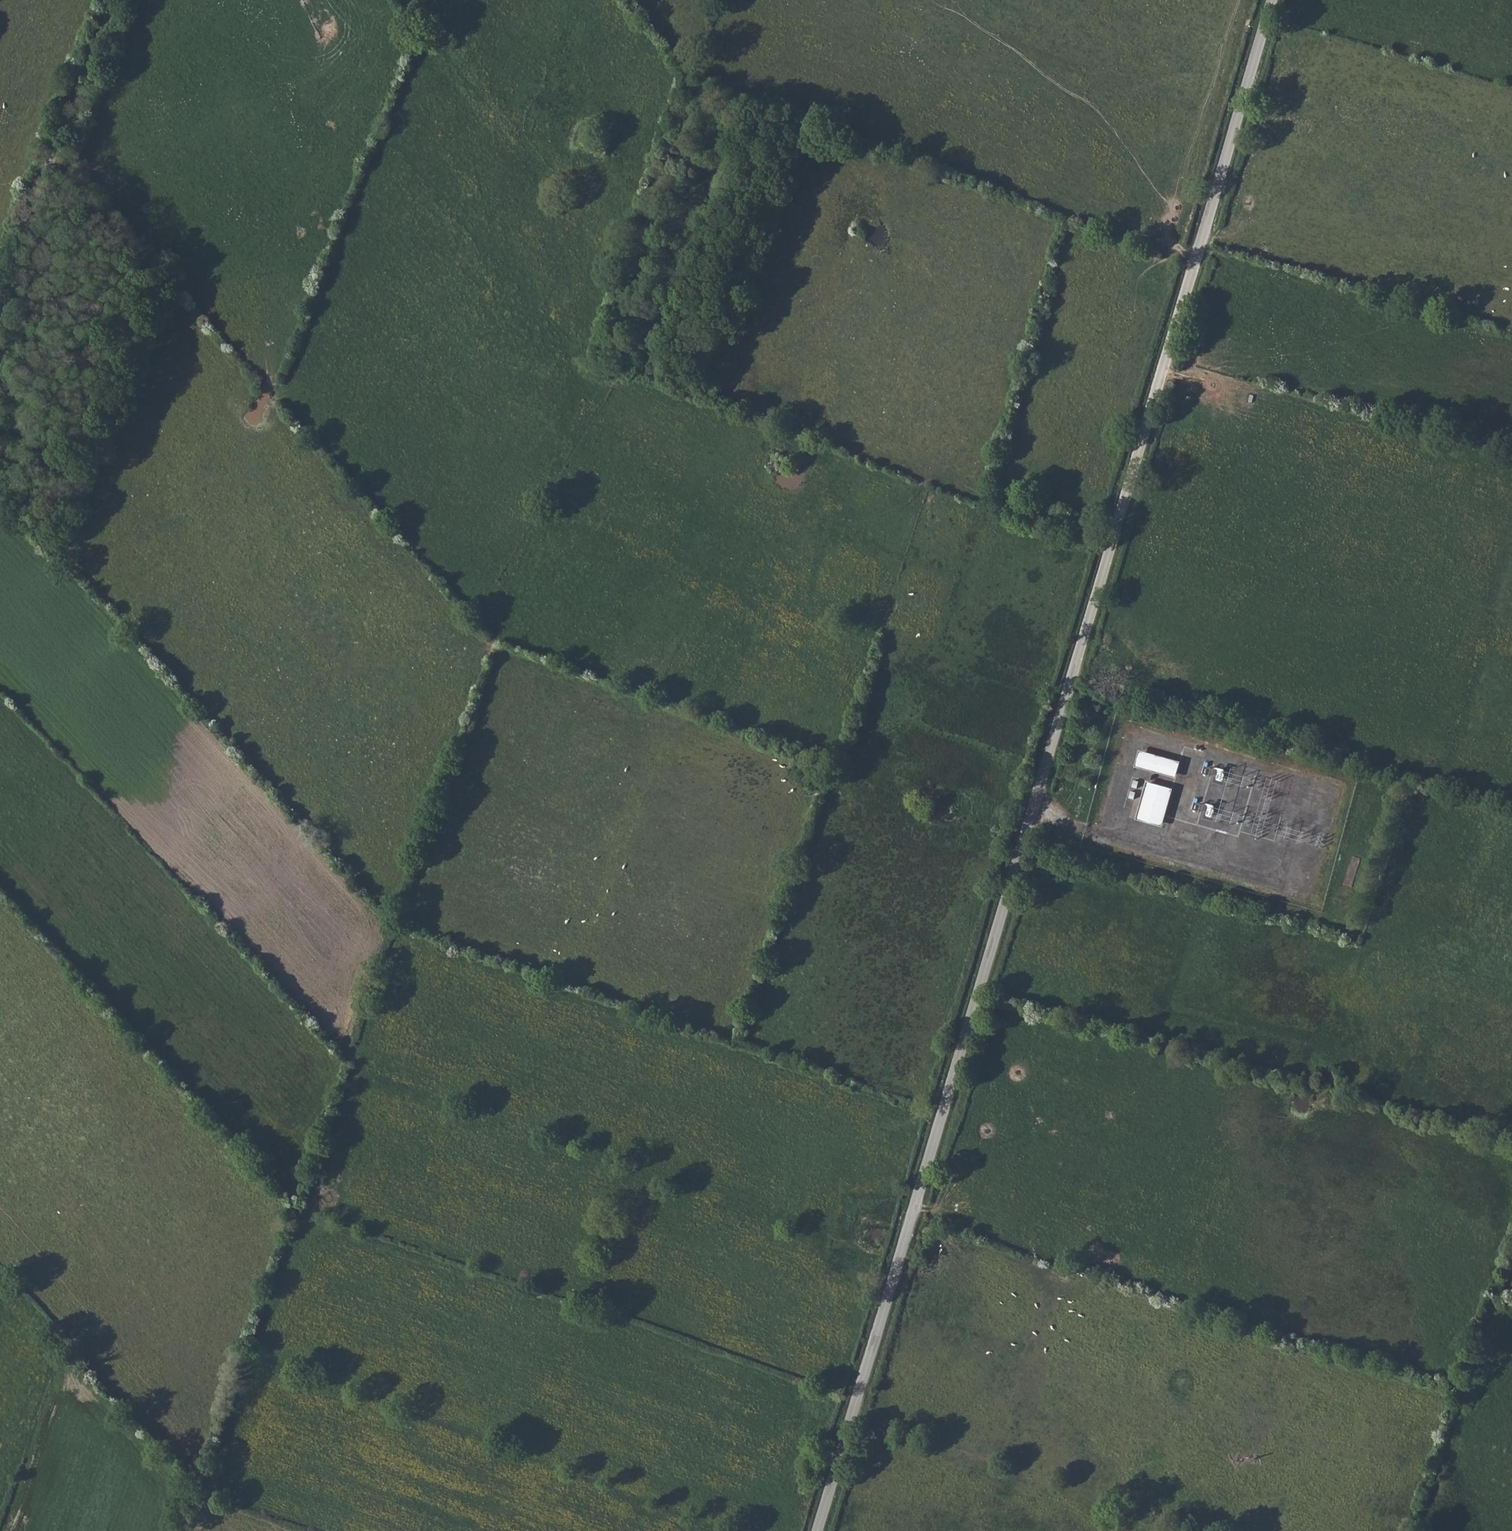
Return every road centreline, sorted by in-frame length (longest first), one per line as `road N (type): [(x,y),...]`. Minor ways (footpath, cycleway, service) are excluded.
road 1 (unclassified): [(816,1530),(1272,0)]
road 2 (track): [(0,267),(120,0)]

